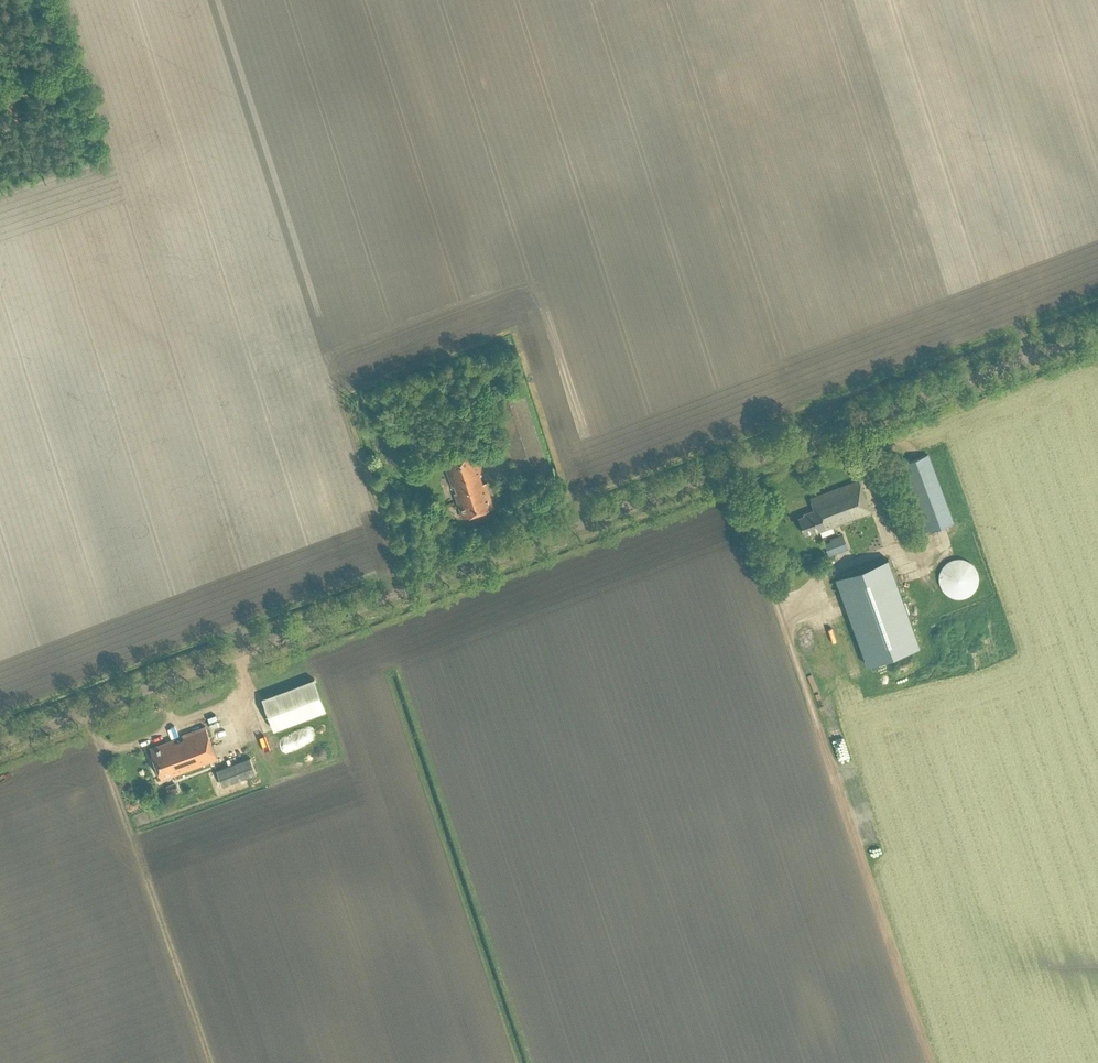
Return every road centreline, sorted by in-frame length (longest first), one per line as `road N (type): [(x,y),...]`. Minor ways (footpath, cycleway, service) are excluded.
road 1 (unclassified): [(0,743),(1097,331)]

